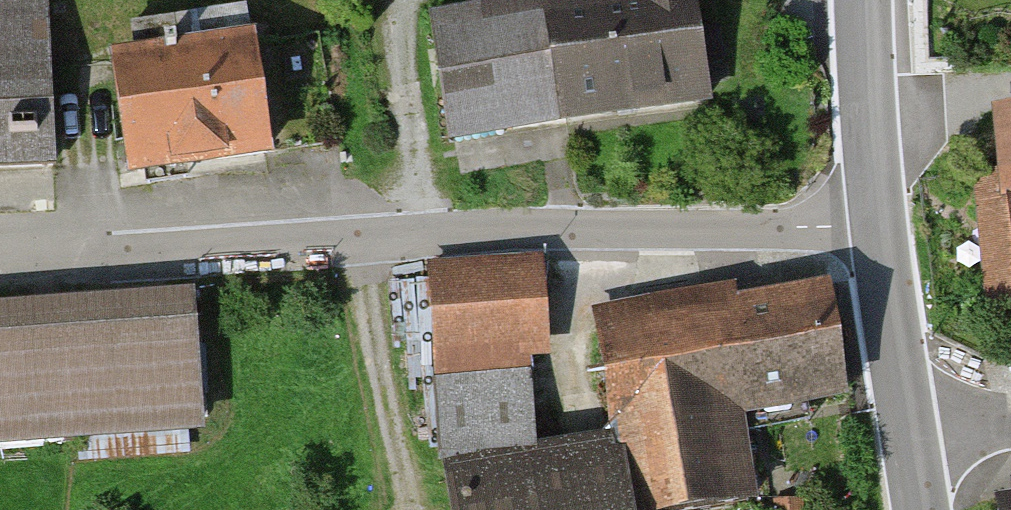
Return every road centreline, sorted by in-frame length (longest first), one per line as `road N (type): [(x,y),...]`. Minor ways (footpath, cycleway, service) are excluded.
road 1 (residential): [(0,264),(510,227),(878,230)]
road 2 (tertiary): [(878,230),(864,0)]
road 3 (tertiary): [(909,430),(878,230)]

